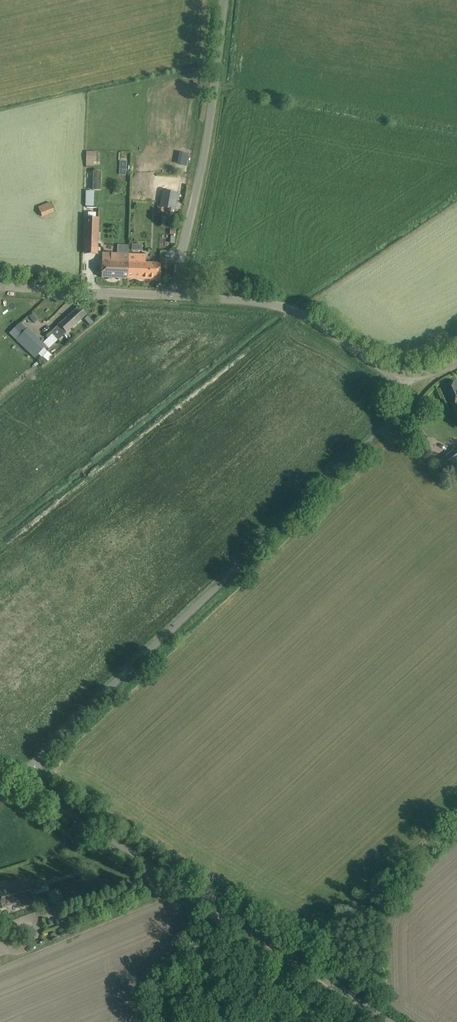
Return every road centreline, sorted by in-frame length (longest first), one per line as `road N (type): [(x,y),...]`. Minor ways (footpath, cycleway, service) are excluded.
road 1 (unclassified): [(11,773),(40,756),(390,423),(402,377)]
road 2 (unclassified): [(389,1021),(11,773)]
road 3 (unclassified): [(177,297),(224,0)]
road 4 (unclassified): [(402,377),(284,306),(177,297)]
road 5 (unclassified): [(0,286),(177,297)]

